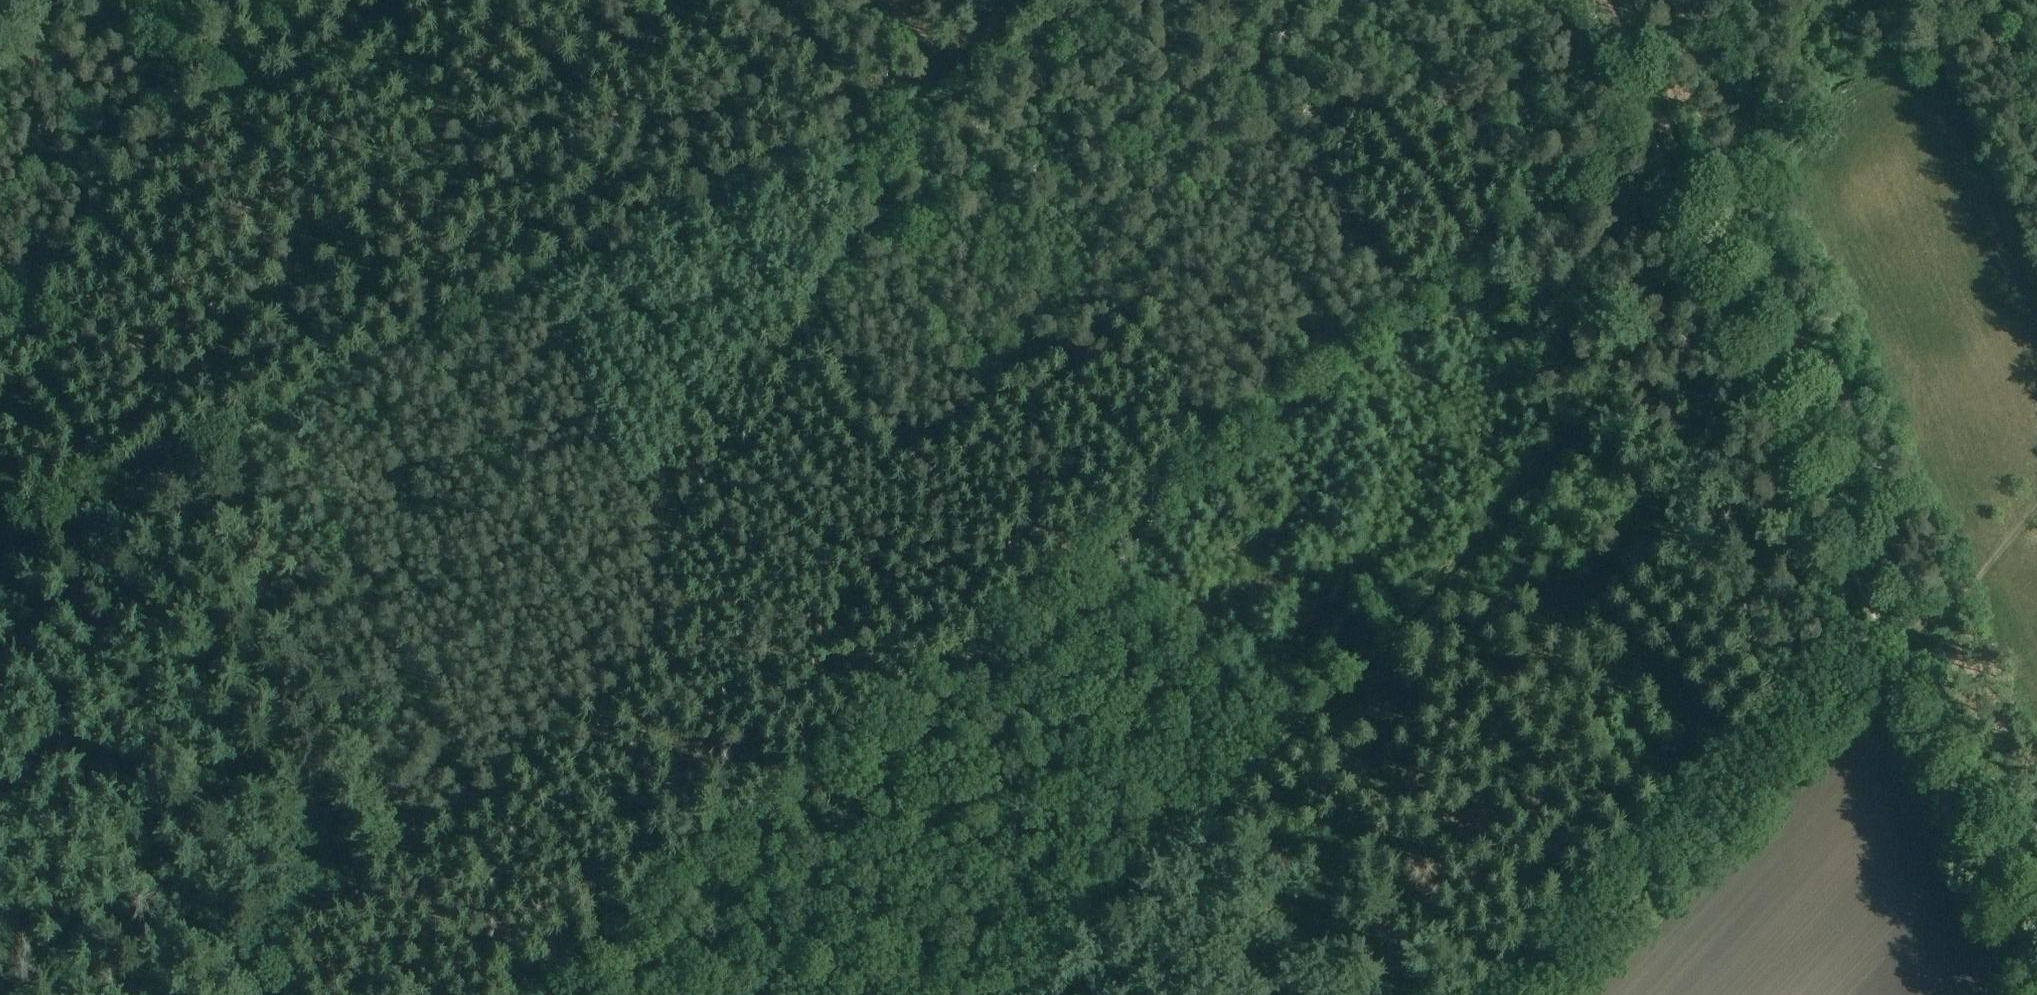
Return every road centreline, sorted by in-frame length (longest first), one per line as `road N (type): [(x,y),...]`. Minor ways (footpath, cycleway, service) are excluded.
road 1 (track): [(2036,900),(1626,0)]
road 2 (track): [(1533,994),(1879,629),(1970,591),(2036,510)]

